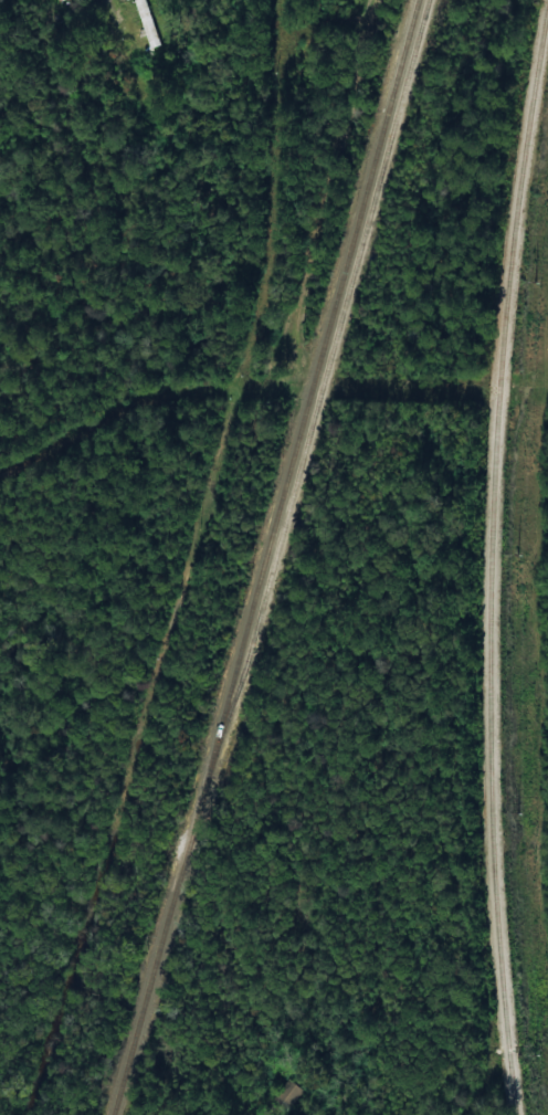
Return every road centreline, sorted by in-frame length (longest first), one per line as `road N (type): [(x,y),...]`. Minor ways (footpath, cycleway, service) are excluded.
road 1 (track): [(233,1114),(245,1053),(435,614),(463,522)]
road 2 (residential): [(158,116),(114,0)]

